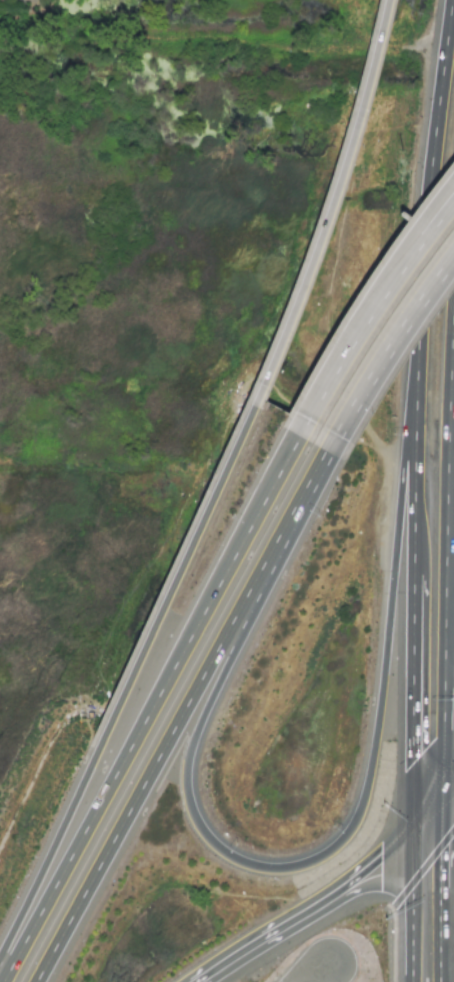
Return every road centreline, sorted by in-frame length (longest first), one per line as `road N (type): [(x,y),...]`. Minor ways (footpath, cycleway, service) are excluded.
road 1 (motorway): [(417,384),(361,808),(320,857),(260,867),(232,857),(201,829),(187,795),(188,756),(329,453)]
road 2 (motorway): [(300,436),(2,981)]
road 3 (motorway): [(35,981),(329,453)]
road 4 (motorway): [(254,407),(0,954)]
road 5 (trunk): [(452,0),(417,384)]
road 6 (motorway): [(361,111),(309,273),(254,407)]
road 7 (motorway): [(453,177),(357,317),(300,436)]
road 8 (trunk): [(414,538),(413,818)]
road 9 (motorway): [(453,204),(369,320),(300,436)]
road 10 (motorway): [(329,453),(453,258)]
road 11 (trunk): [(447,605),(453,380)]
road 12 (trunk): [(442,787),(447,605)]
road 13 (trunk): [(417,384),(414,538)]
road 14 (motorway): [(197,981),(324,901)]
road 15 (primary): [(440,981),(440,848)]
road 16 (motorway): [(324,901),(413,818)]

